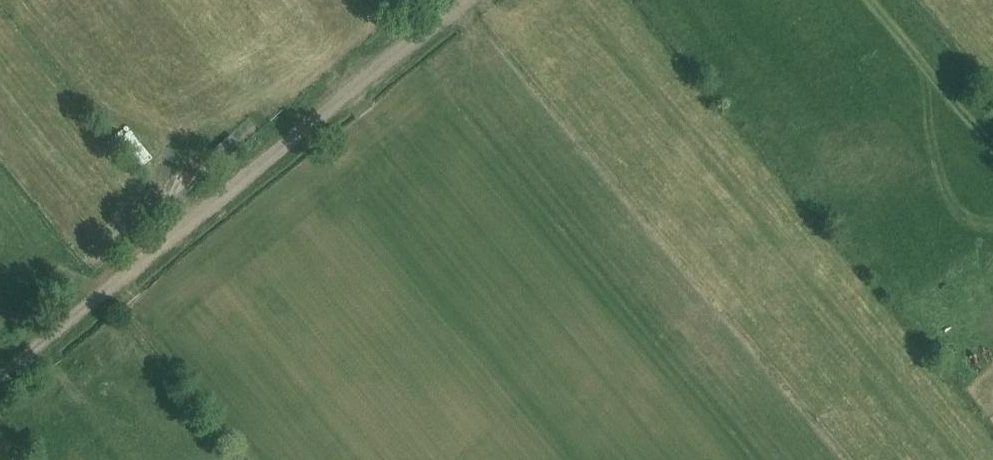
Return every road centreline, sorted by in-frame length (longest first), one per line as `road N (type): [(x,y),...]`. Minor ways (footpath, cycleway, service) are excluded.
road 1 (track): [(0,370),(457,0)]

